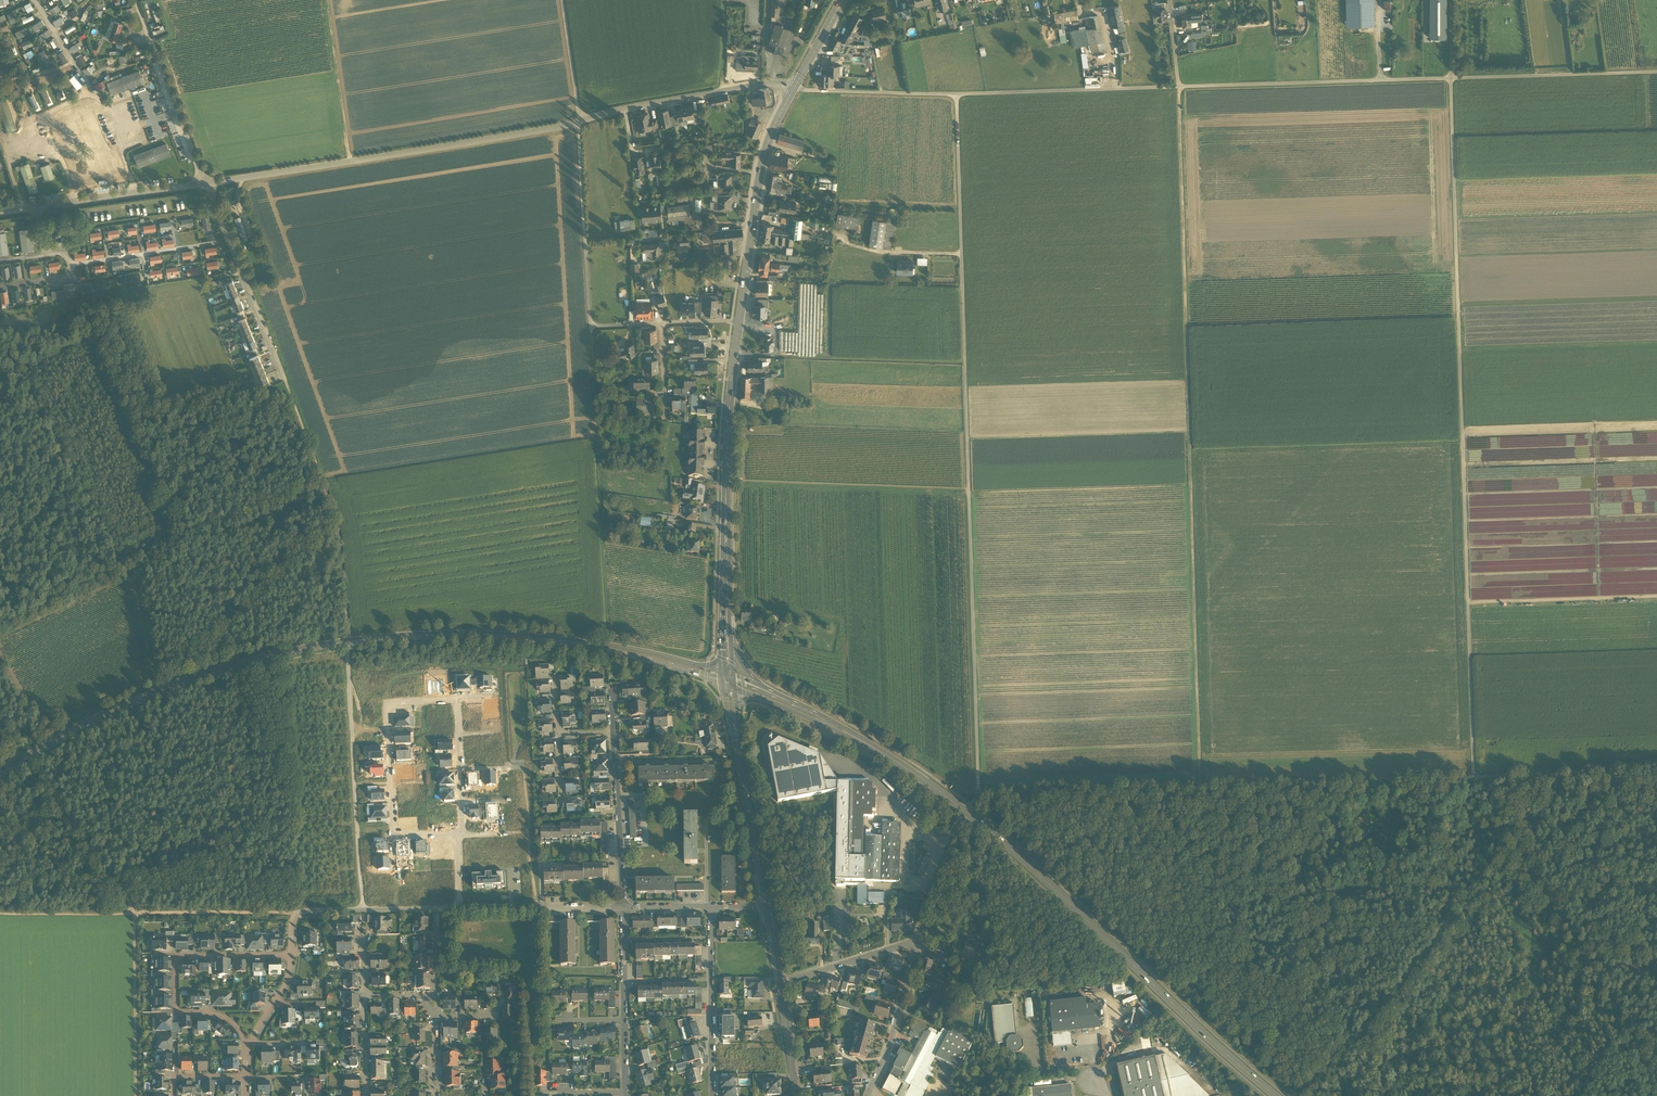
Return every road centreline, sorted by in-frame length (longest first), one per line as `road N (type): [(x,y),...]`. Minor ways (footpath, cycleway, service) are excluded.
road 1 (track): [(1656,771),(1474,777),(1451,78)]
road 2 (track): [(978,792),(1474,777),(1656,1079)]
road 3 (unclassified): [(956,94),(978,792),(969,814)]
road 4 (track): [(1200,786),(1178,86)]
road 5 (track): [(1451,78),(956,94),(793,91)]
road 6 (residential): [(793,91),(774,83),(205,183)]
road 7 (primary): [(969,814),(1273,1095)]
road 8 (secondary): [(349,642),(534,638),(728,679)]
road 9 (secondary): [(0,774),(182,683),(349,642)]
road 10 (track): [(324,485),(0,623)]
road 11 (track): [(609,648),(590,325)]
road 12 (primary): [(739,321),(728,435),(725,629)]
road 13 (residential): [(395,836),(387,703),(457,700),(461,771)]
road 14 (unclassified): [(349,642),(361,910)]
road 15 (residential): [(248,1052),(229,1018),(177,1012),(177,955),(294,954)]
road 16 (track): [(74,202),(41,117),(86,95),(107,106),(135,193)]
road 17 (primary): [(793,91),(761,169),(739,321)]
road 18 (track): [(734,355),(965,362)]
road 19 (primary): [(772,696),(858,739),(969,814)]
road 20 (residential): [(765,905),(728,679)]
road 21 (residential): [(205,183),(286,382)]
road 22 (residential): [(205,183),(0,213)]
road 23 (track): [(1656,71),(1451,78)]
road 24 (residential): [(135,0),(205,183)]
road 25 (residential): [(710,907),(713,1095)]
road 26 (track): [(136,1095),(134,912)]
road 27 (residential): [(623,907),(614,731)]
road 28 (track): [(298,910),(134,912)]
road 29 (residential): [(623,907),(460,909)]
road 30 (track): [(328,0),(351,161)]
road 31 (track): [(324,485),(338,527),(349,642)]
road 32 (residential): [(870,1093),(913,942)]
road 33 (residential): [(662,324),(590,325),(586,244)]
road 34 (residential): [(913,942),(780,983)]
road 35 (track): [(0,914),(134,912)]
road 36 (track): [(586,244),(579,121)]
road 37 (track): [(562,0),(579,121)]

